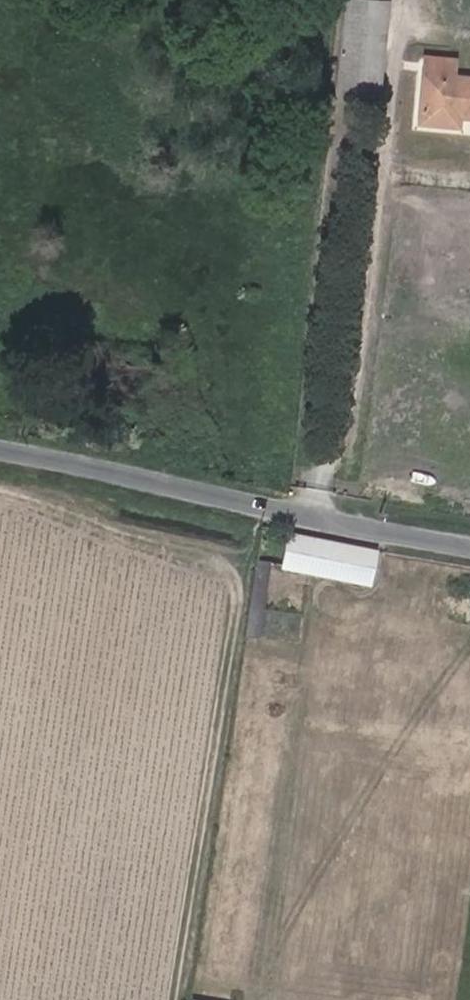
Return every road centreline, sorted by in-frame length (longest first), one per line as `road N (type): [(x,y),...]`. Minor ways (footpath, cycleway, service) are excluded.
road 1 (residential): [(469,547),(0,453)]

